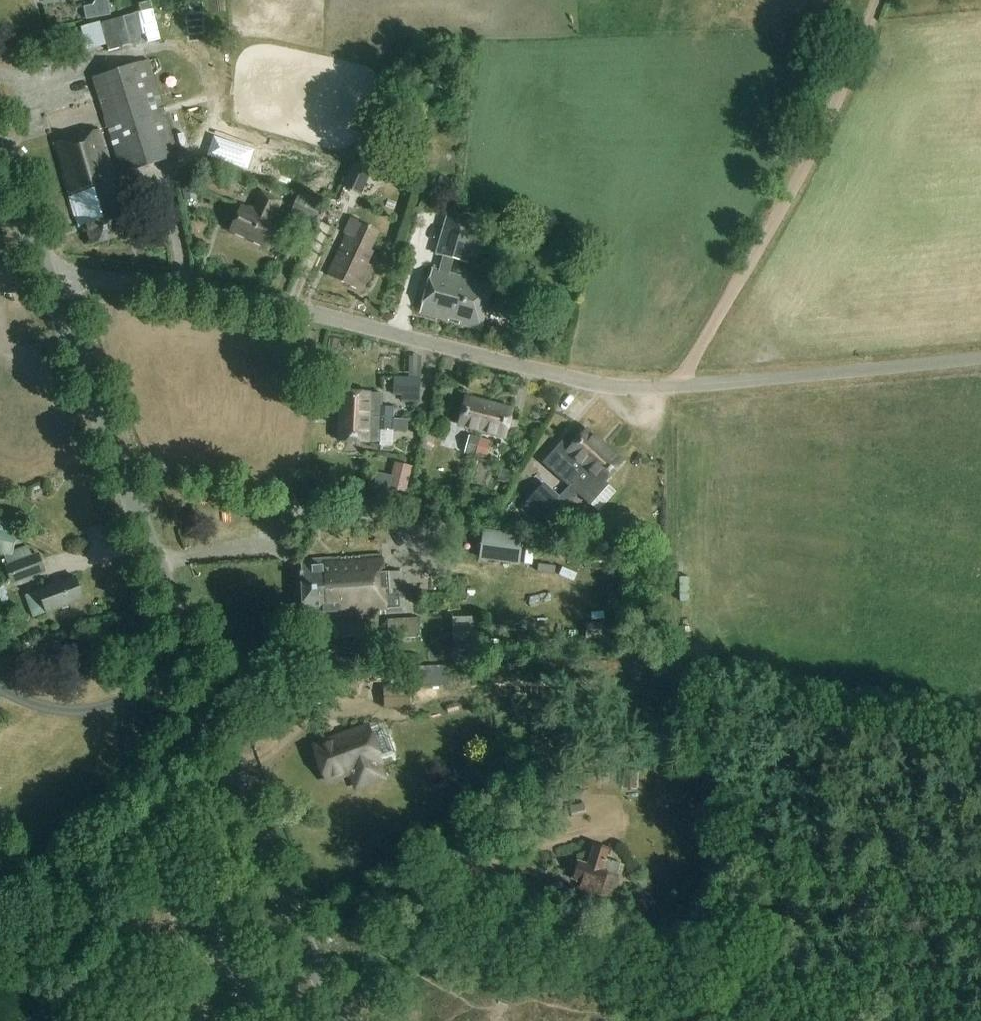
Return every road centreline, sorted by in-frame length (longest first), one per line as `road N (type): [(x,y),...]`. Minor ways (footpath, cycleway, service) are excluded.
road 1 (unclassified): [(980,359),(669,390),(614,388),(319,316),(105,280),(52,287)]
road 2 (tertiary): [(342,1020),(275,877),(52,287)]
road 3 (track): [(604,826),(295,922)]
road 4 (track): [(682,673),(669,390)]
road 5 (tertiary): [(52,287),(0,151)]

